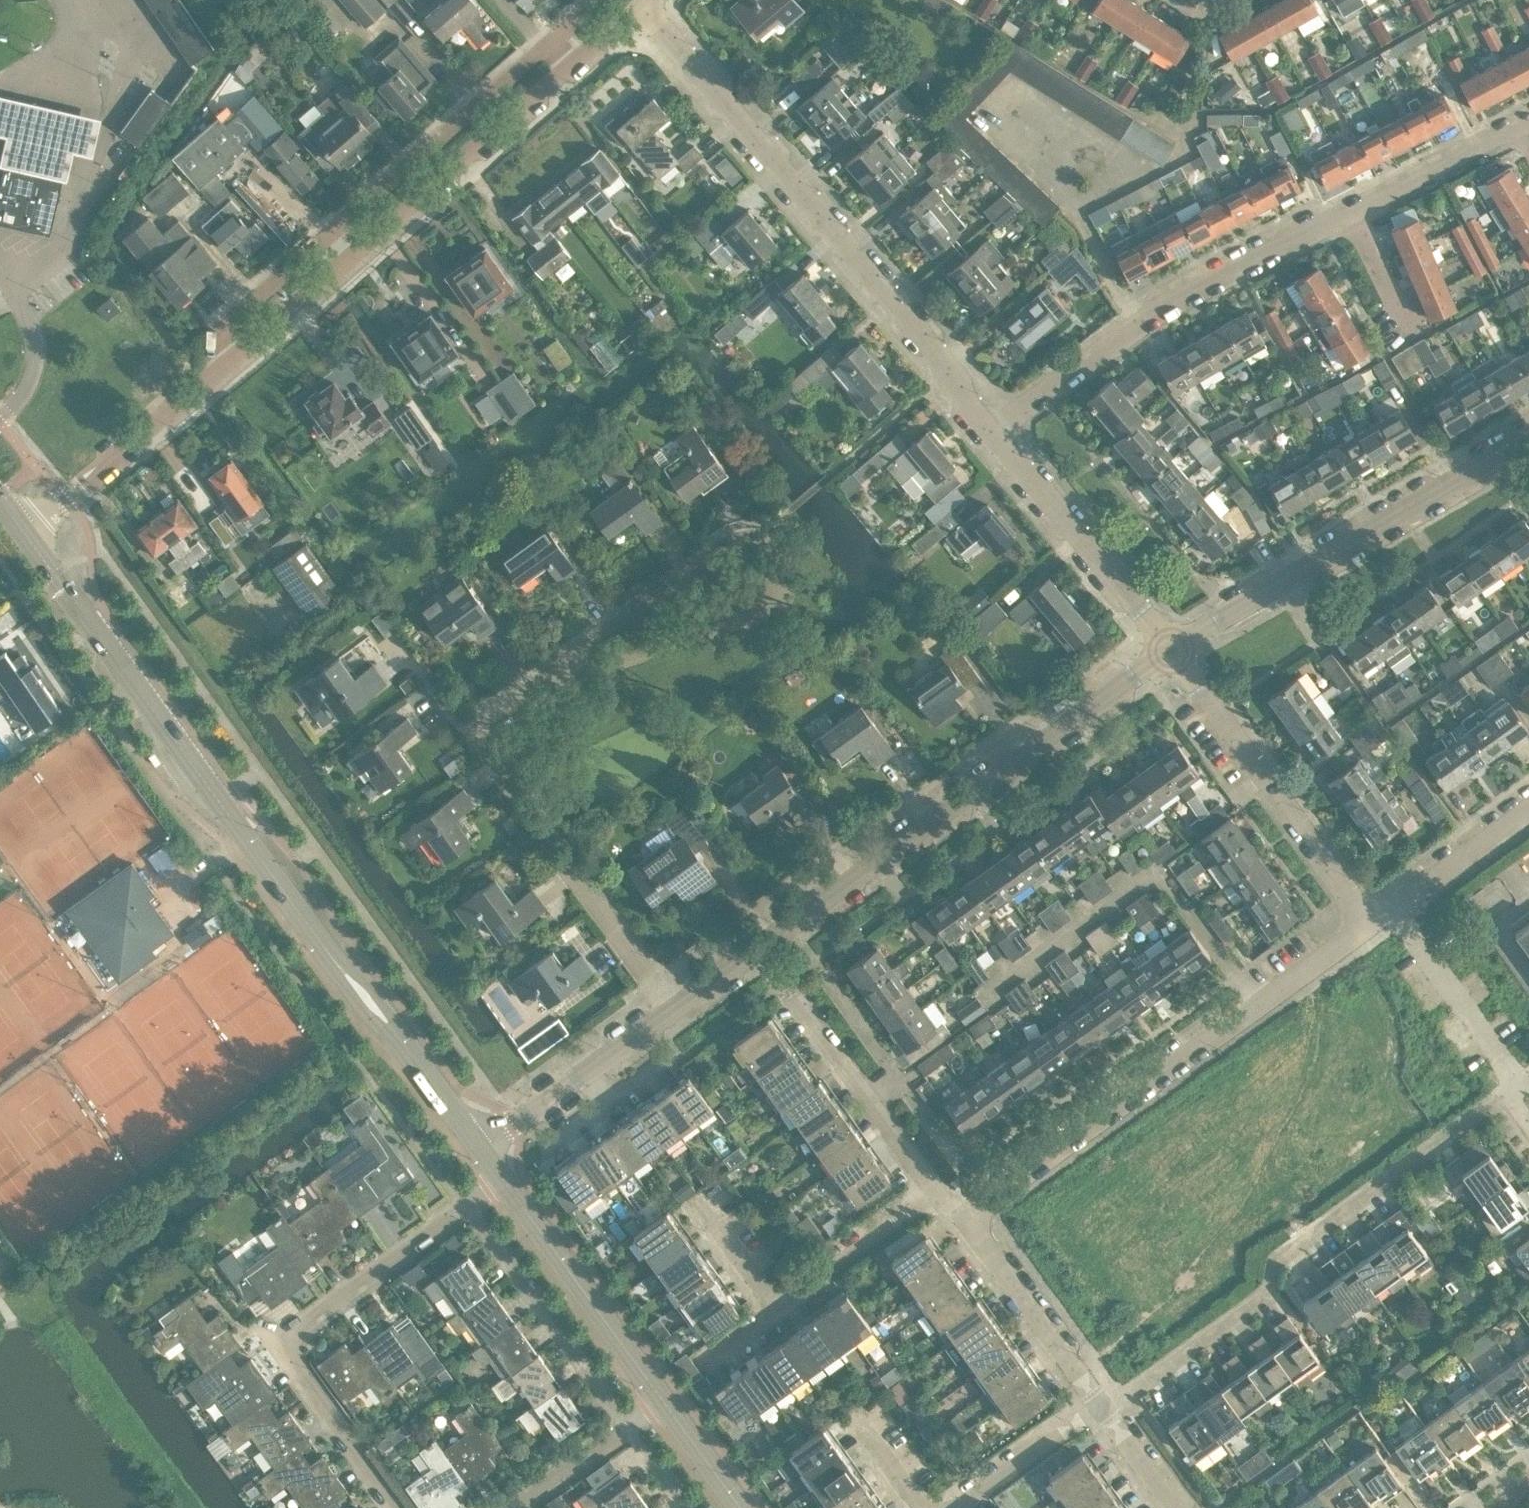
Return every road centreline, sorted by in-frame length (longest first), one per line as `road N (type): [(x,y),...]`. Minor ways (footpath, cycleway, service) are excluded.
road 1 (tertiary): [(480,1147),(344,974),(22,532)]
road 2 (residential): [(992,433),(1137,320),(1528,118)]
road 3 (tertiary): [(678,1005),(1172,652)]
road 4 (residential): [(992,433),(963,398),(951,367),(641,6)]
road 5 (residential): [(1277,1256),(1519,1083),(1392,908)]
road 6 (residential): [(966,1218),(1371,923)]
road 7 (residential): [(678,1005),(481,737),(561,675)]
road 8 (residential): [(1172,652),(1528,439)]
road 9 (residential): [(1371,923),(1172,652)]
road 10 (residential): [(561,675),(773,606),(784,575),(770,545),(754,535)]
road 11 (residential): [(352,253),(569,66)]
road 12 (residential): [(548,42),(331,229)]
road 13 (residential): [(1172,652),(992,433)]
road 14 (residential): [(502,1178),(277,1340)]
road 15 (tertiary): [(664,1401),(502,1178)]
road 16 (tertiary): [(480,1147),(678,1005)]
road 17 (residential): [(754,535),(711,552),(561,675)]
road 18 (residential): [(939,1195),(797,1003)]
road 19 (residential): [(1103,1409),(966,1218)]
road 20 (residential): [(65,500),(228,361)]
road 21 (residential): [(277,1340),(399,1507)]
road 22 (residential): [(1103,1409),(1267,1291)]
road 23 (residential): [(779,1308),(939,1195)]
road 24 (residential): [(331,229),(228,316),(220,331),(228,361)]
road 25 (residential): [(515,1507),(664,1401)]
road 26 (residential): [(1392,908),(1528,806)]
road 27 (residential): [(965,1507),(1103,1409)]
road 28 (residential): [(228,361),(352,253)]
road 29 (residential): [(779,1308),(700,1202)]
road 30 (tertiary): [(741,1507),(664,1401)]
road 31 (residential): [(1175,1507),(1103,1409)]

